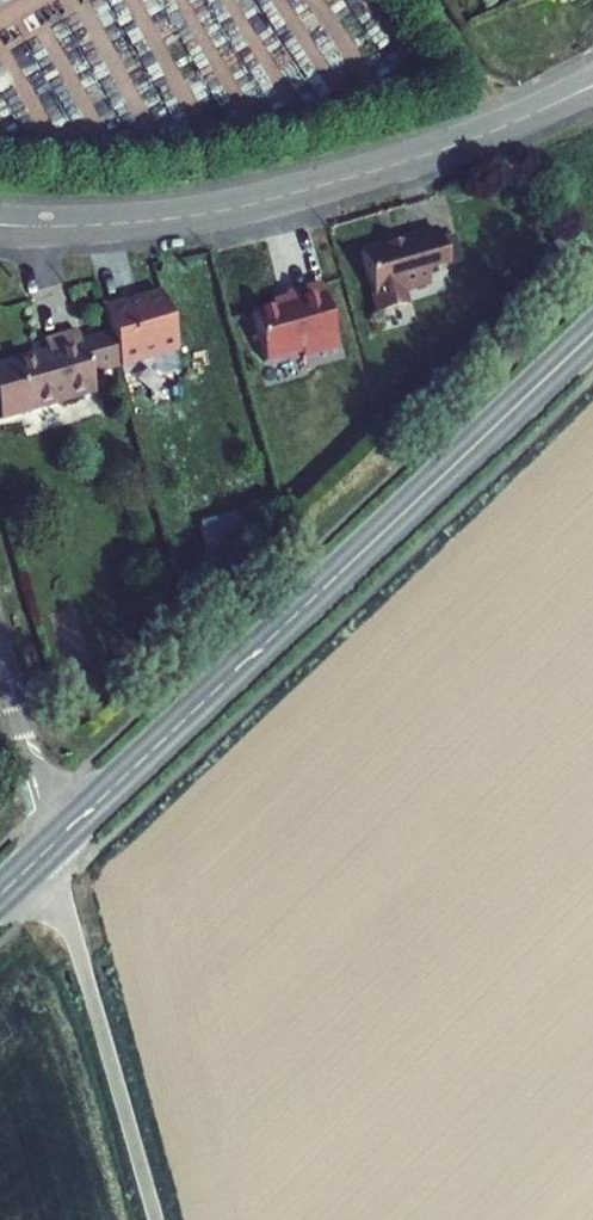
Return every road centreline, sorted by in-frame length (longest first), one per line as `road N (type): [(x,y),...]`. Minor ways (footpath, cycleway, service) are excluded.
road 1 (secondary): [(50,847),(592,333)]
road 2 (residential): [(0,224),(128,223),(243,206),(419,157),(592,85)]
road 3 (residential): [(50,847),(156,1219)]
road 4 (residential): [(0,661),(50,847)]

